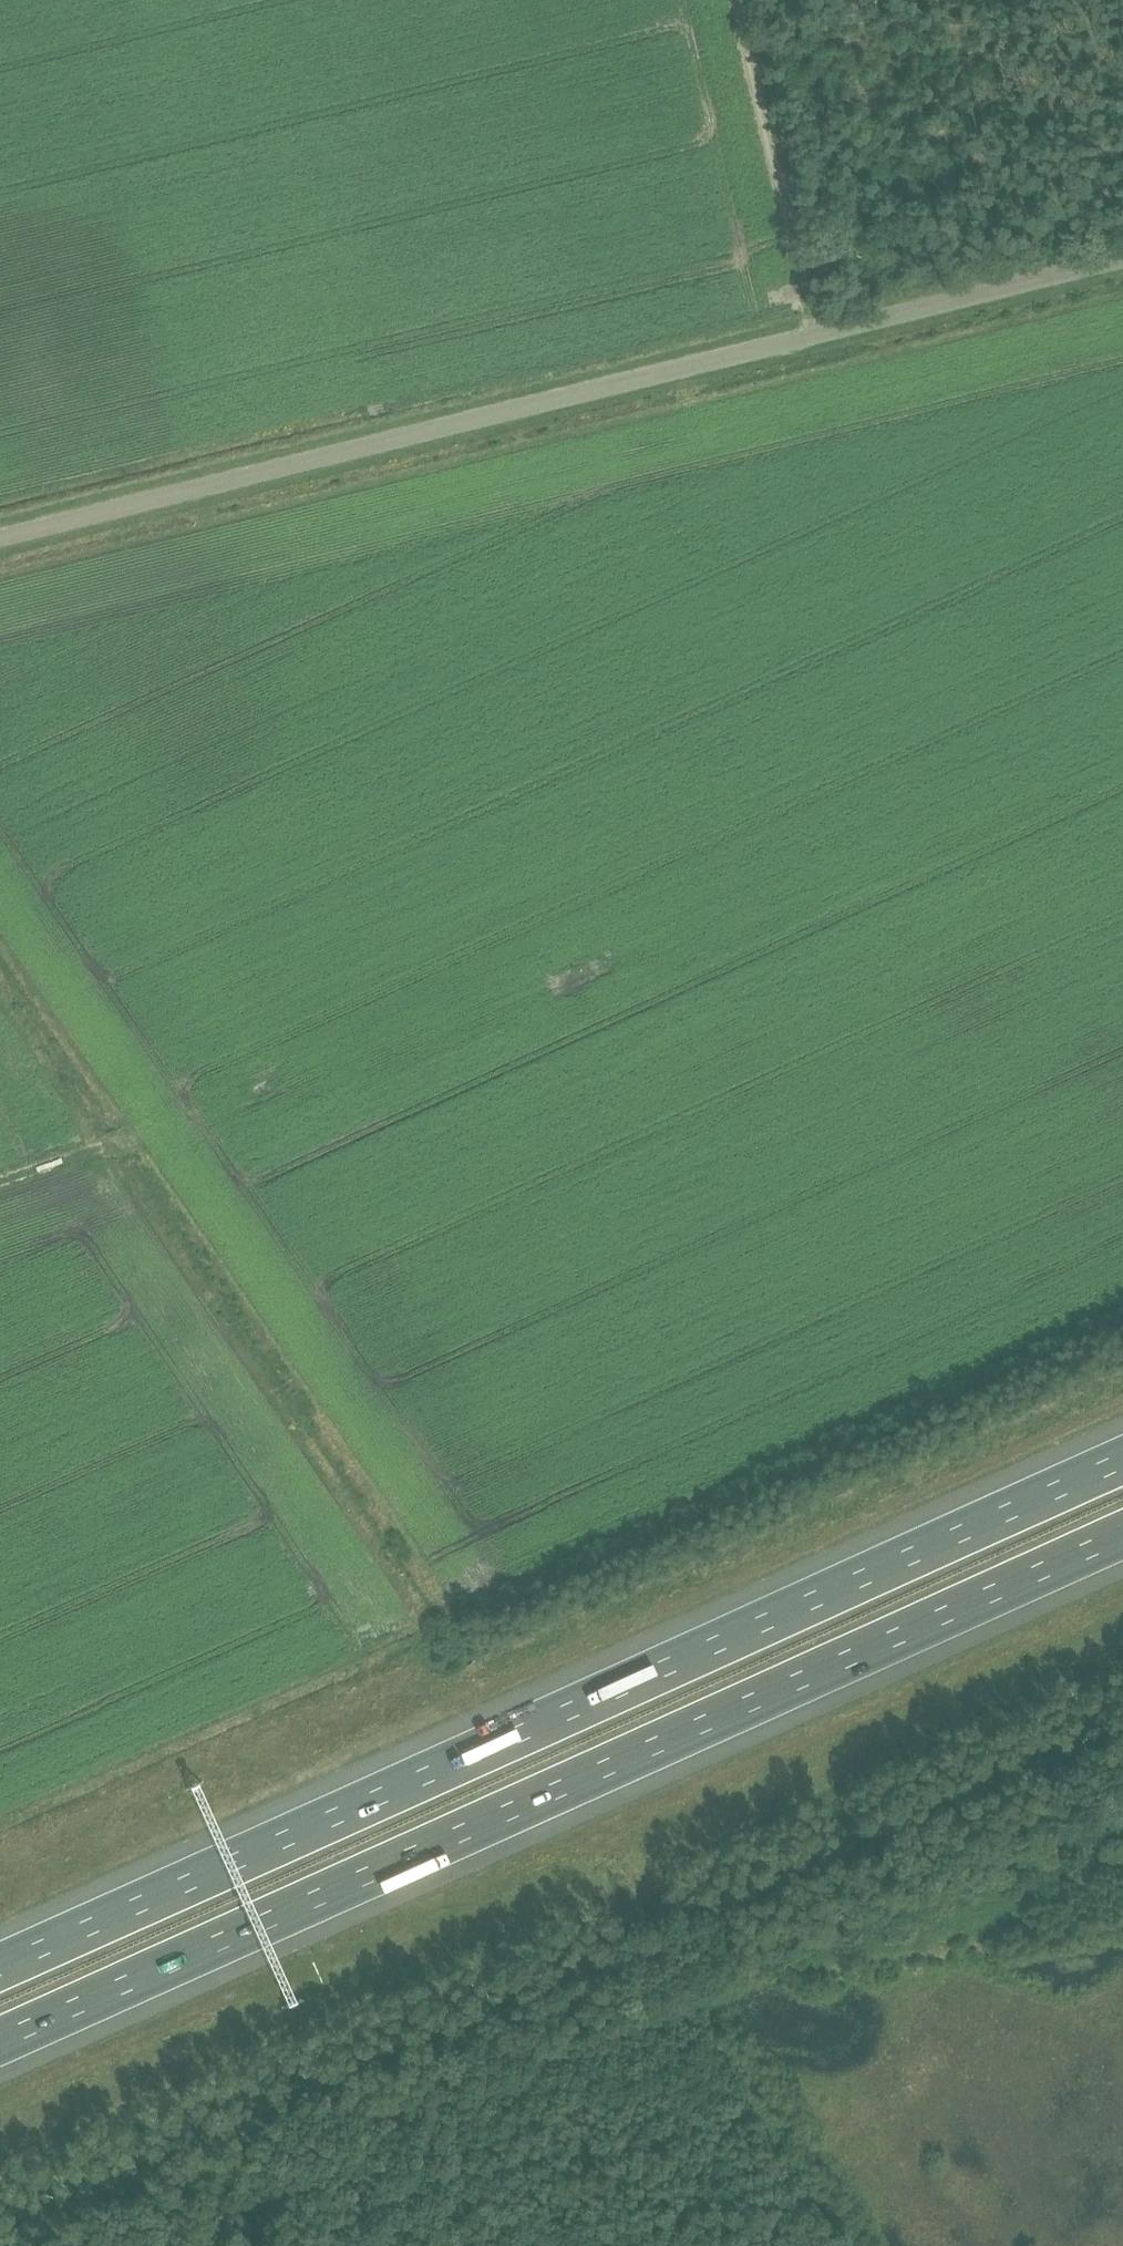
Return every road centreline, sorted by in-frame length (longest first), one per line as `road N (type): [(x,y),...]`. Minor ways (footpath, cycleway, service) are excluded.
road 1 (motorway): [(0,2040),(1122,1534)]
road 2 (motorway): [(1122,1460),(0,1966)]
road 3 (unclassified): [(0,534),(1122,259)]

